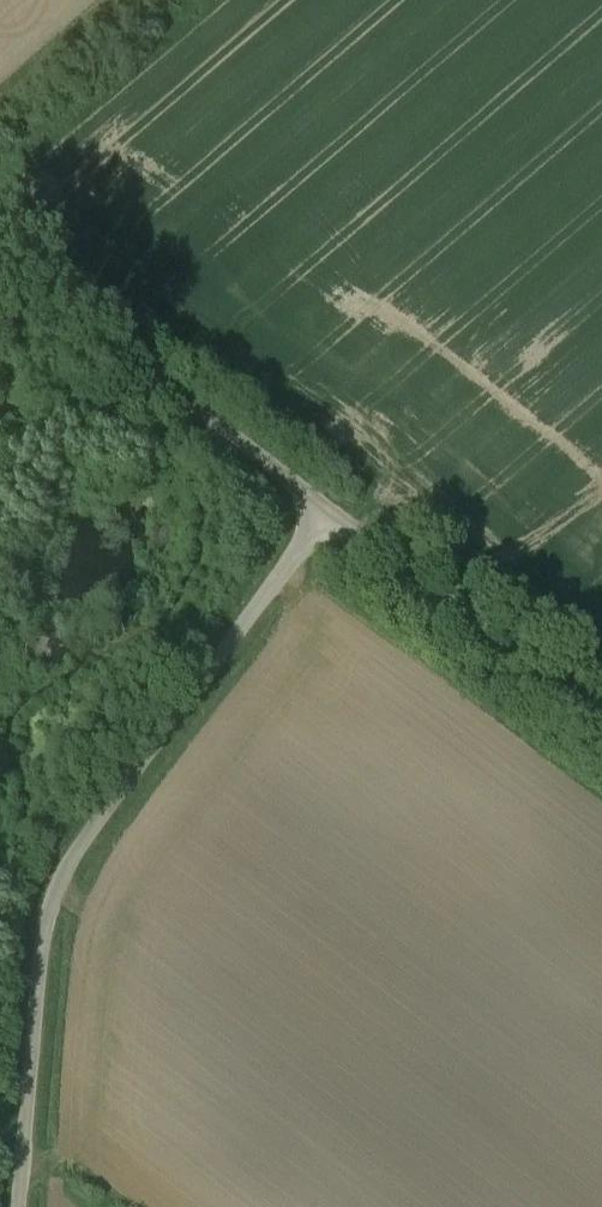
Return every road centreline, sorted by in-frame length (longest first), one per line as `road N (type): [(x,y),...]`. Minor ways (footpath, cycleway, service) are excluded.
road 1 (unclassified): [(325,508),(46,889),(18,1206)]
road 2 (unclassified): [(0,256),(325,508)]
road 3 (unclassified): [(325,508),(601,719)]

